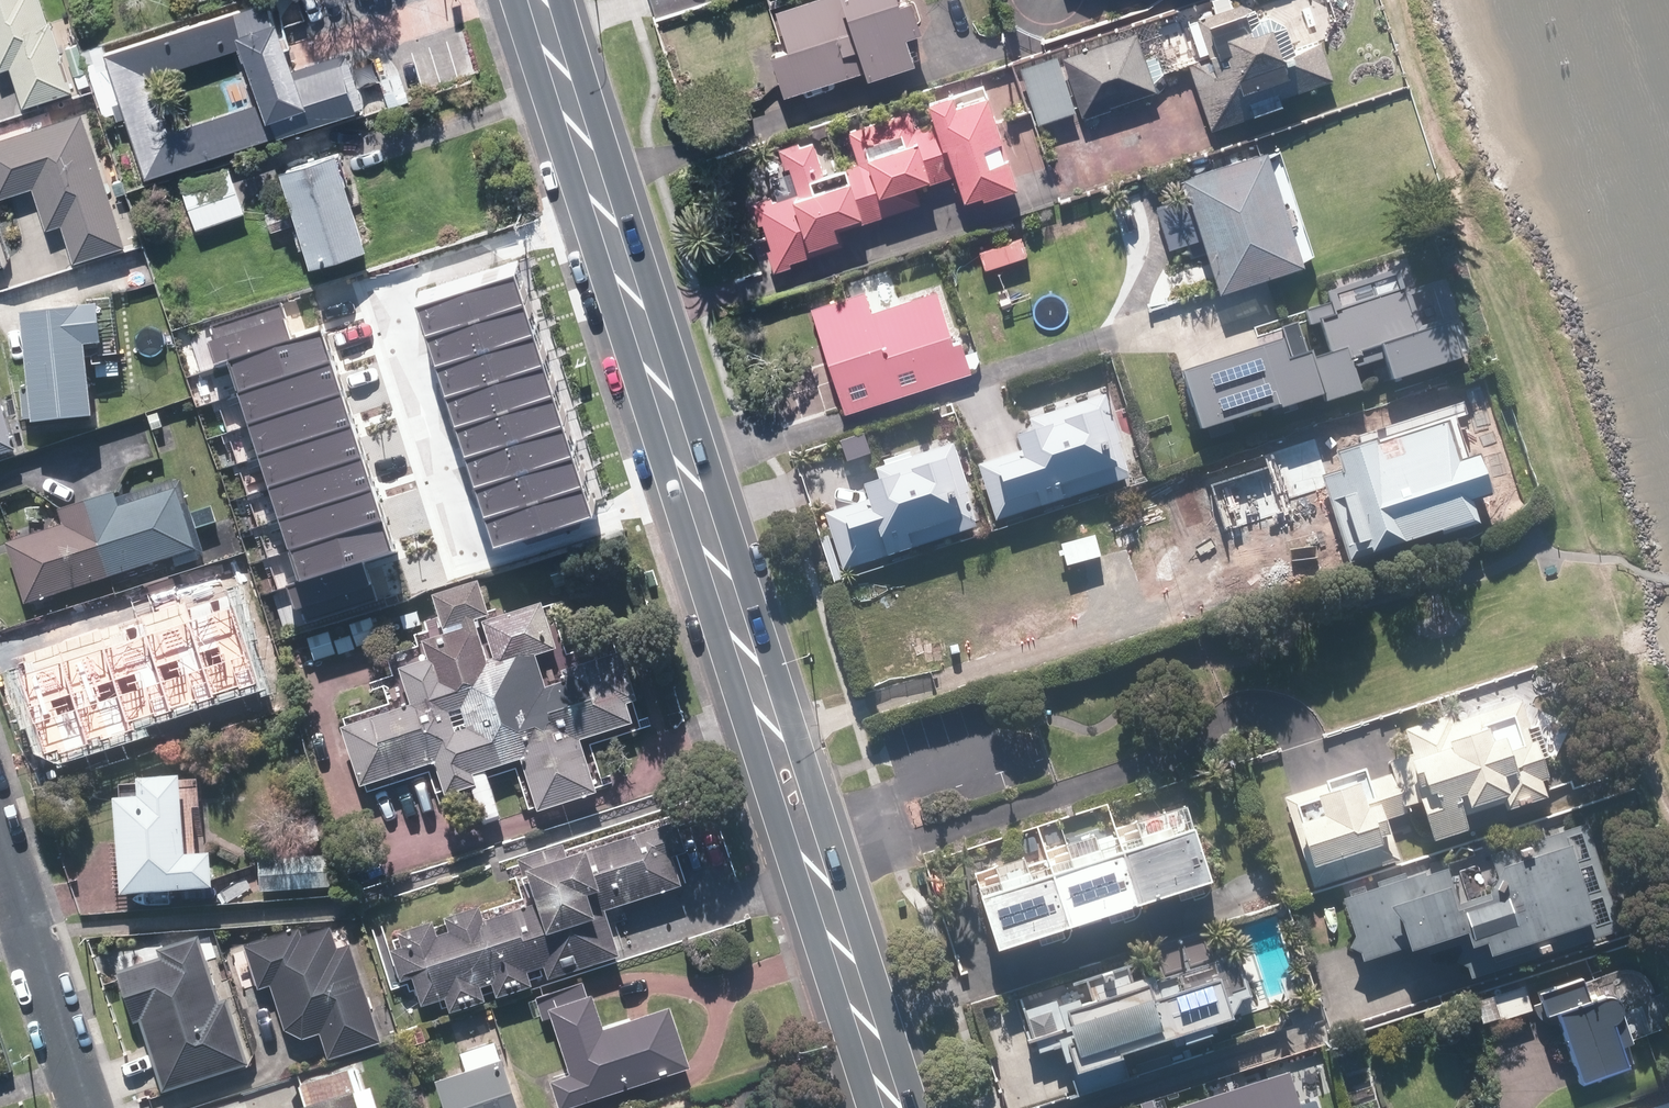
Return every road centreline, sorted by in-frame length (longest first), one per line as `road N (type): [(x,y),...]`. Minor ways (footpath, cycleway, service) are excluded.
road 1 (primary): [(893,1107),(605,215)]
road 2 (residential): [(605,215),(384,287),(475,565)]
road 3 (residential): [(80,1107),(0,867)]
road 4 (primary): [(605,215),(547,0)]

